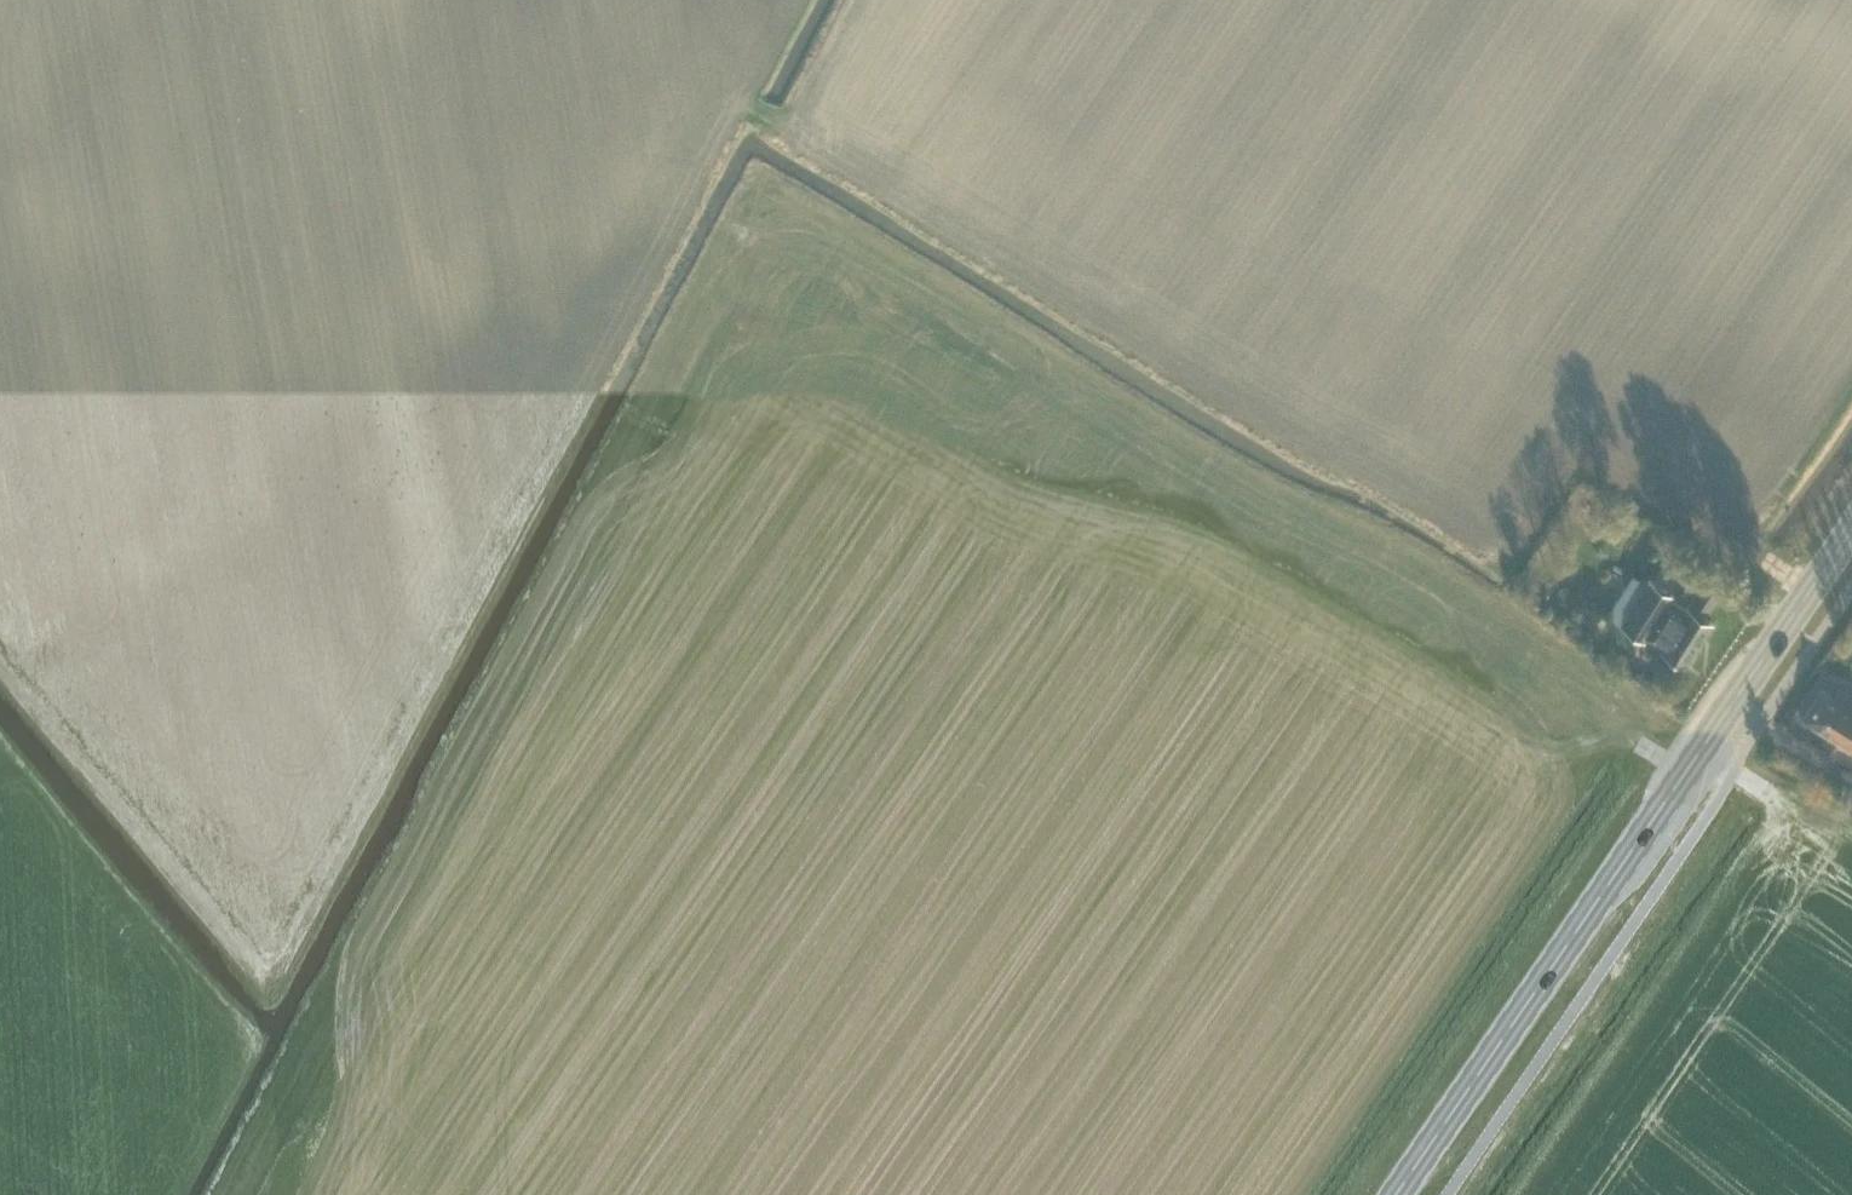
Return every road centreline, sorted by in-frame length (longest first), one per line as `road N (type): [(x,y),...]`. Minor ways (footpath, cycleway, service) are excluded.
road 1 (primary): [(1396,1194),(1851,529)]

